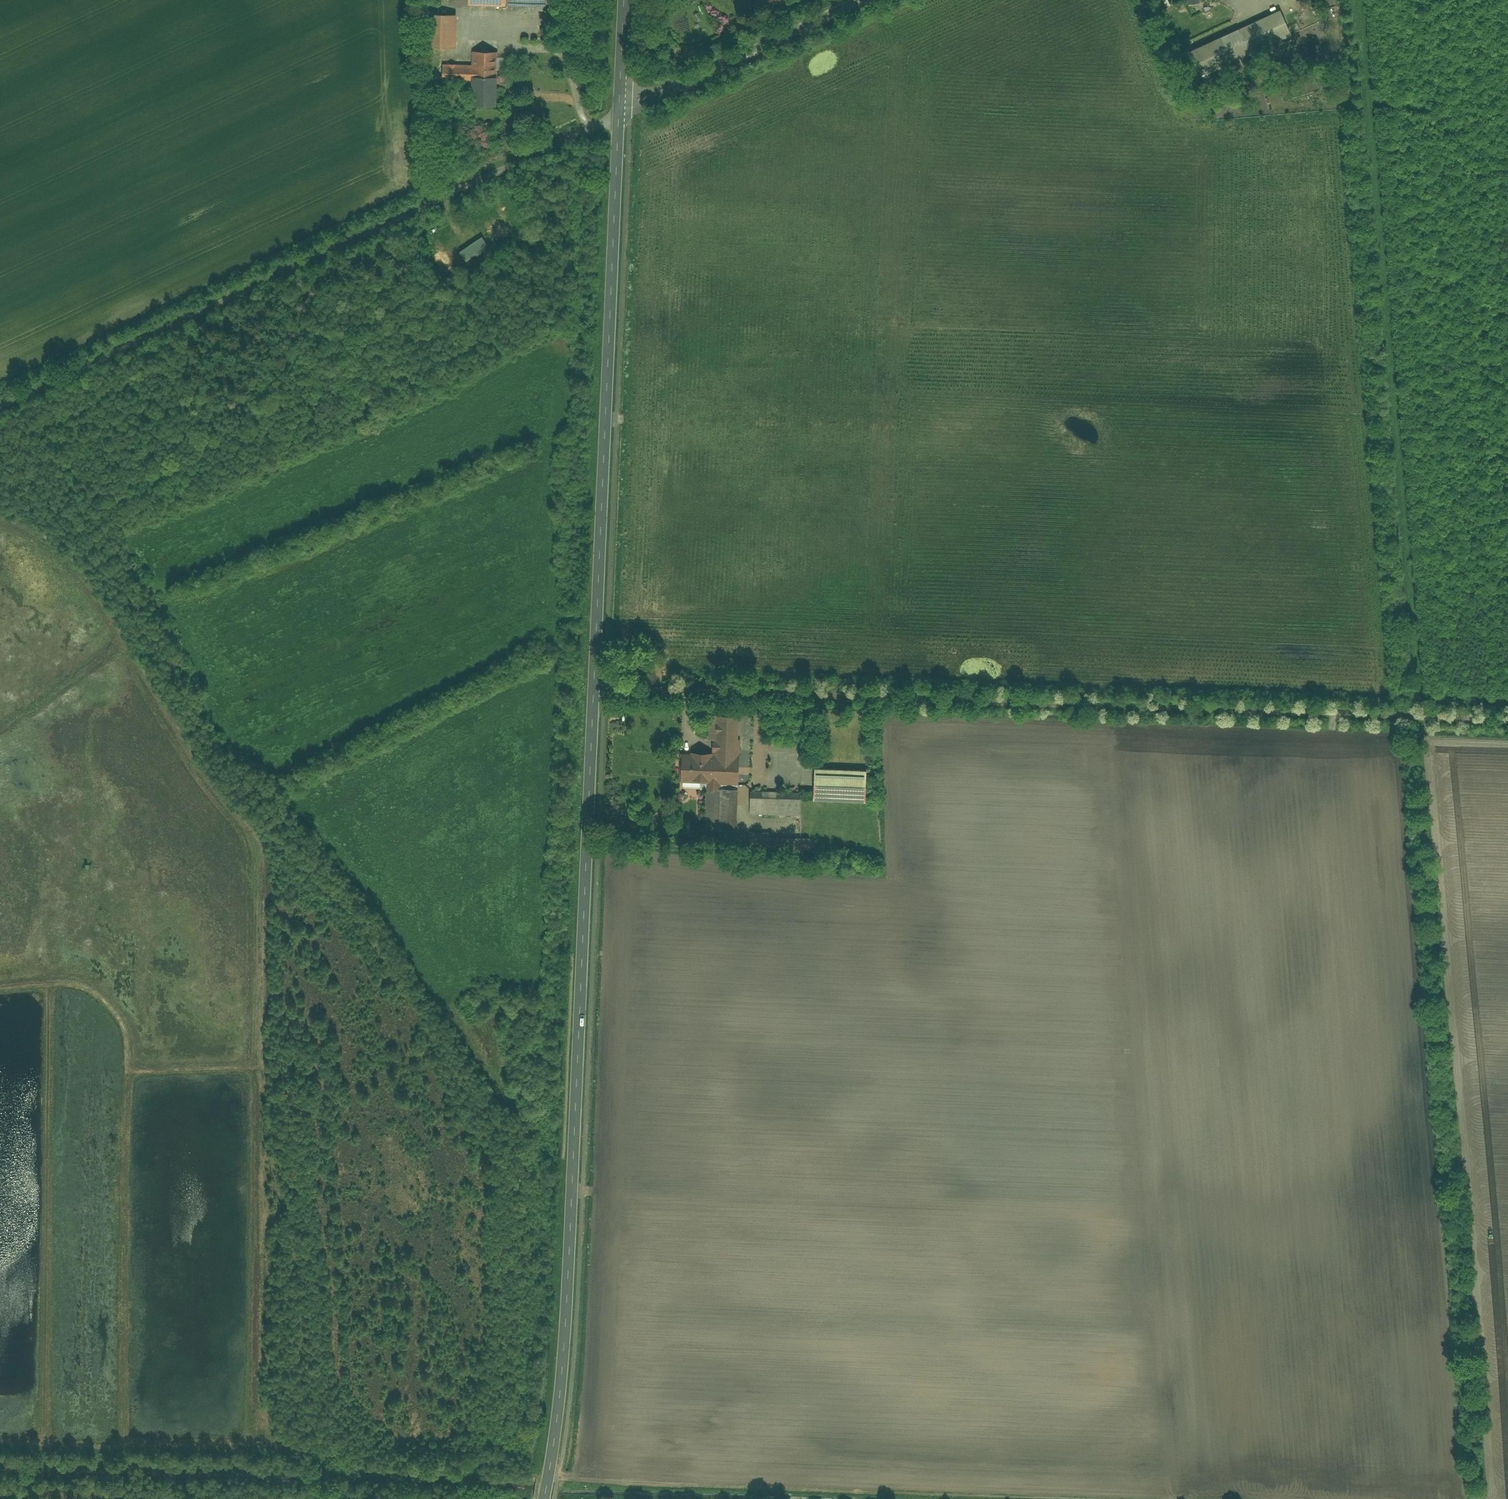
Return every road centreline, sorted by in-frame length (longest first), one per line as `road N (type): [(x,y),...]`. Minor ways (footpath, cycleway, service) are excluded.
road 1 (unclassified): [(592,688),(1507,721)]
road 2 (tertiary): [(543,1498),(567,1275),(592,688)]
road 3 (track): [(584,132),(0,404)]
road 4 (tertiary): [(592,688),(617,120)]
road 5 (track): [(546,1480),(0,1466)]
road 6 (residential): [(617,120),(627,105),(859,0)]

